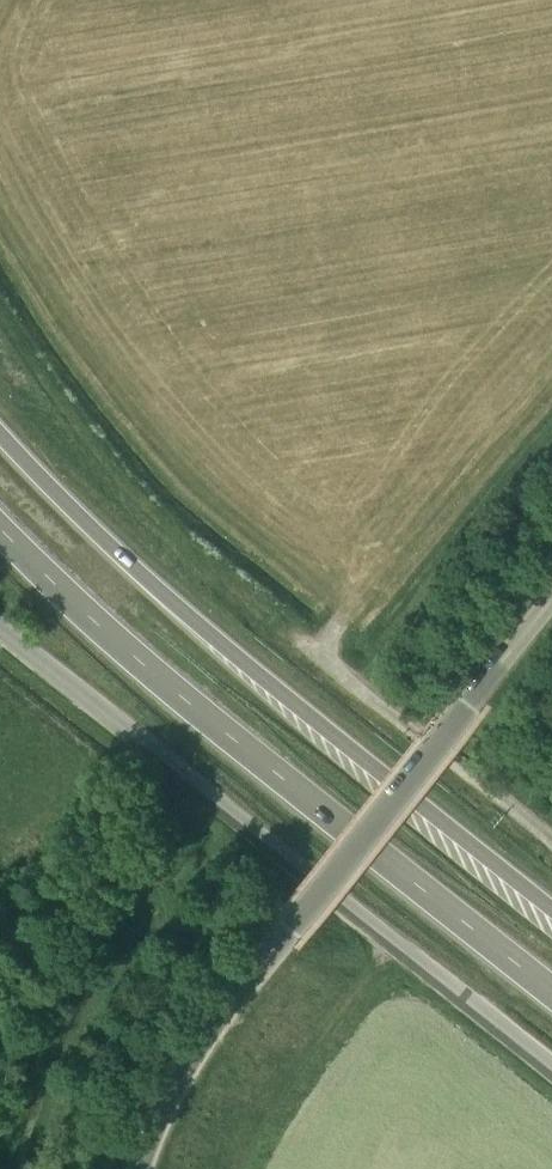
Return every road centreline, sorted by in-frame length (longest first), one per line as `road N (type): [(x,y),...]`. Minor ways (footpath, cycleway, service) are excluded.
road 1 (primary): [(551,910),(160,590),(0,430)]
road 2 (primary): [(0,533),(204,717),(551,994)]
road 3 (tertiary): [(551,1073),(0,634)]
road 4 (tertiary): [(139,1168),(173,1088),(220,1018),(551,600)]
road 5 (unclassified): [(551,826),(227,580)]

